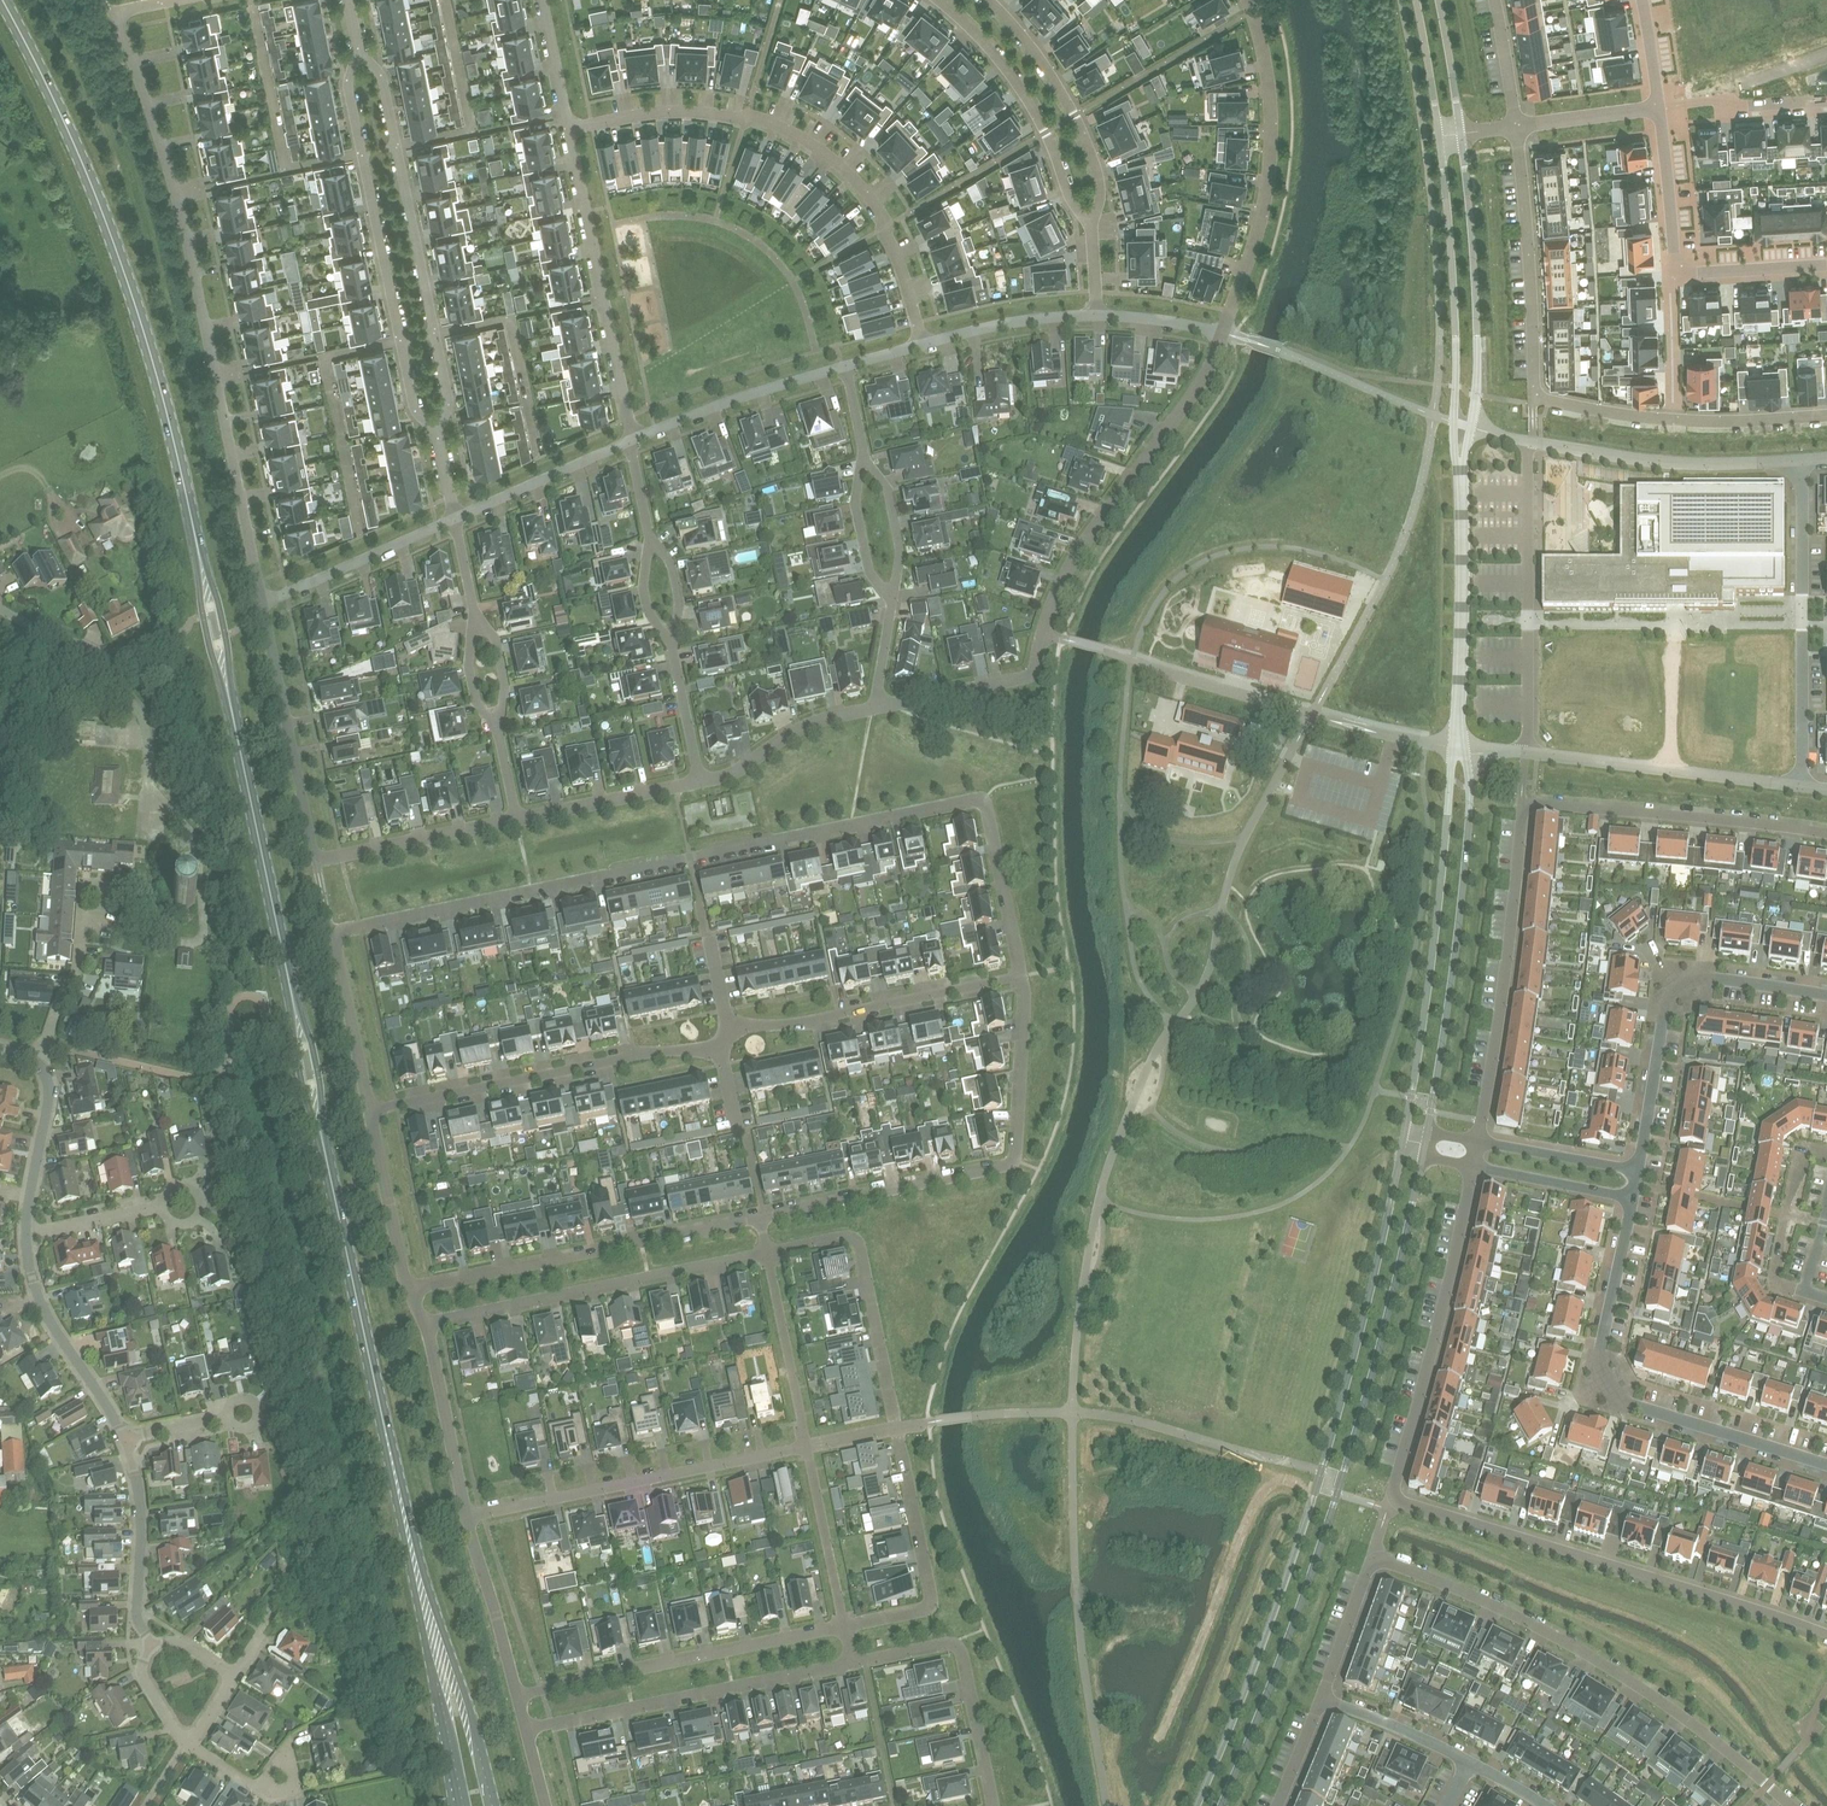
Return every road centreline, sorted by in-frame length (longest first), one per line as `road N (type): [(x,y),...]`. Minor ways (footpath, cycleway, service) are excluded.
road 1 (residential): [(330,933),(984,800),(1024,976)]
road 2 (tertiary): [(1404,1136),(1322,1470),(1198,1805)]
road 3 (tertiary): [(1219,1805),(1278,1663),(1353,1437),(1425,1142)]
road 4 (residential): [(368,1111),(640,1056),(713,1049),(746,1027),(803,1023),(1024,976)]
road 5 (residential): [(1479,1141),(1523,806),(1826,830)]
road 6 (residential): [(262,604),(173,193),(113,14)]
road 7 (primary): [(199,556),(145,331),(110,227),(3,0)]
road 8 (residential): [(877,708),(1036,674),(1069,569),(1204,376),(1223,333)]
road 9 (residential): [(925,346),(883,217),(848,172),(803,137),(754,118),(681,112),(569,129)]
road 10 (residential): [(1374,1557),(1484,1602),(1635,1685),(1790,1805)]
road 11 (residential): [(1826,1634),(1391,1499)]
road 12 (residential): [(760,1218),(1016,1160),(1024,976)]
road 13 (residential): [(1826,1464),(1624,1401),(1606,1384),(1599,1360),(1631,1197)]
road 14 (residential): [(358,48),(382,77),(387,96),(449,400),(436,429)]
road 15 (residential): [(436,429),(414,408),(348,85),(358,48)]
road 16 (tertiary): [(1425,1142),(1468,847),(1470,788),(1458,749)]
road 17 (tertiary): [(1458,749),(1404,1136)]
road 18 (primary): [(403,1507),(324,1150)]
road 19 (residential): [(409,1292),(760,1218)]
road 20 (residential): [(467,1519),(807,1445)]
road 21 (residential): [(98,664),(148,727),(146,791),(196,839),(205,932),(192,941),(168,940)]
road 22 (residential): [(428,1324),(767,1253)]
road 23 (residential): [(1391,1499),(1474,1165)]
road 24 (residential): [(1223,333),(1271,169),(1271,88),(1250,0)]
road 25 (residential): [(1636,1171),(1668,1002),(1682,988),(1732,980),(1826,993)]
road 26 (residential): [(516,1698),(844,1626)]
road 27 (residential): [(525,1730),(852,1664)]
road 28 (primary): [(295,1009),(227,691)]
road 29 (residential): [(1803,783),(1806,458)]
road 30 (residential): [(633,439),(569,129)]
road 31 (primary): [(492,1805),(403,1507)]
road 32 (primary): [(403,1507),(463,1805)]
road 33 (tertiary): [(1471,427),(1477,313),(1461,134)]
road 34 (tertiary): [(1439,137),(1455,314),(1454,423)]
road 35 (residential): [(1093,229),(1069,200),(1024,98),(998,60),(933,0)]
road 36 (residential): [(897,1428),(857,1240),(767,1253)]
road 37 (residential): [(1806,458),(1653,461),(1534,443)]
road 38 (residential): [(1516,126),(1533,398)]
road 39 (residential): [(844,1626),(927,1609),(932,1599),(897,1428)]
road 40 (residential): [(852,1664),(958,1647),(994,1805)]
road 41 (residential): [(316,863),(262,604)]
road 42 (tertiary): [(1461,485),(1458,749)]
road 43 (residential): [(1093,229),(1098,178),(1075,116),(1035,51),(990,0)]
road 44 (residential): [(127,1443),(43,1306),(26,1235)]
road 45 (residential): [(633,439),(845,368)]
road 46 (residential): [(1458,749),(1673,771)]
road 47 (residential): [(262,604),(455,517)]
road 48 (residential): [(151,1644),(137,1614),(141,1511),(127,1443)]
road 49 (residential): [(316,863),(517,821)]
road 50 (residential): [(467,1519),(428,1324)]
road 51 (residential): [(767,1253),(807,1445)]
road 52 (residential): [(702,781),(751,764),(805,729),(877,708)]
road 53 (residential): [(517,821),(702,781)]
road 54 (residential): [(455,517),(626,442)]
road 55 (residential): [(516,1698),(467,1519)]
road 56 (residential): [(409,1292),(368,1111)]
road 57 (residential): [(807,1445),(844,1626)]
road 58 (residential): [(368,1111),(330,933)]
road 59 (residential): [(1826,1156),(1801,1158),(1781,1232),(1774,1276),(1805,1291)]
road 60 (residential): [(83,890),(75,973),(37,1061)]
road 61 (residential): [(26,1235),(51,1094),(37,1061)]
road 62 (residential): [(925,346),(998,326),(1096,315)]
road 63 (residential): [(1675,275),(1659,109)]
road 64 (residential): [(1321,1697),(1470,1761)]
road 65 (residential): [(1474,1165),(1631,1197)]
road 66 (residential): [(1636,1171),(1479,1141)]
road 67 (residential): [(1673,420),(1826,416)]
road 68 (residential): [(1826,268),(1675,275)]
road 69 (residential): [(1374,1557),(1321,1697)]
road 70 (residential): [(1673,771),(1672,622)]
road 71 (primary): [(324,1150),(319,1074),(295,1009)]
road 72 (primary): [(295,1009),(295,1056),(324,1150)]
road 73 (residential): [(1673,420),(1675,275)]
road 74 (residential): [(1516,126),(1659,109)]
road 75 (residential): [(866,468),(855,507),(871,576),(891,600)]
road 76 (residential): [(891,600),(900,554),(887,490),(866,468)]
road 77 (residential): [(671,642),(702,781)]
road 78 (residential): [(1533,398),(1673,420)]
road 79 (residential): [(164,1208),(26,1235)]
road 80 (primary): [(227,691),(226,634),(199,556)]
road 81 (primary): [(199,556),(211,655),(227,691)]
road 82 (tertiary): [(1416,0),(1439,137)]
road 83 (tertiary): [(1461,134),(1439,0)]
road 84 (residential): [(569,129),(541,0)]
road 85 (residential): [(1673,771),(1803,783)]
road 86 (residential): [(1096,315),(1223,333)]
road 87 (residential): [(1495,0),(1516,126)]
road 88 (residential): [(476,615),(468,665),(476,701),(497,727)]
road 89 (residential): [(476,615),(495,639),(504,683),(497,727)]

